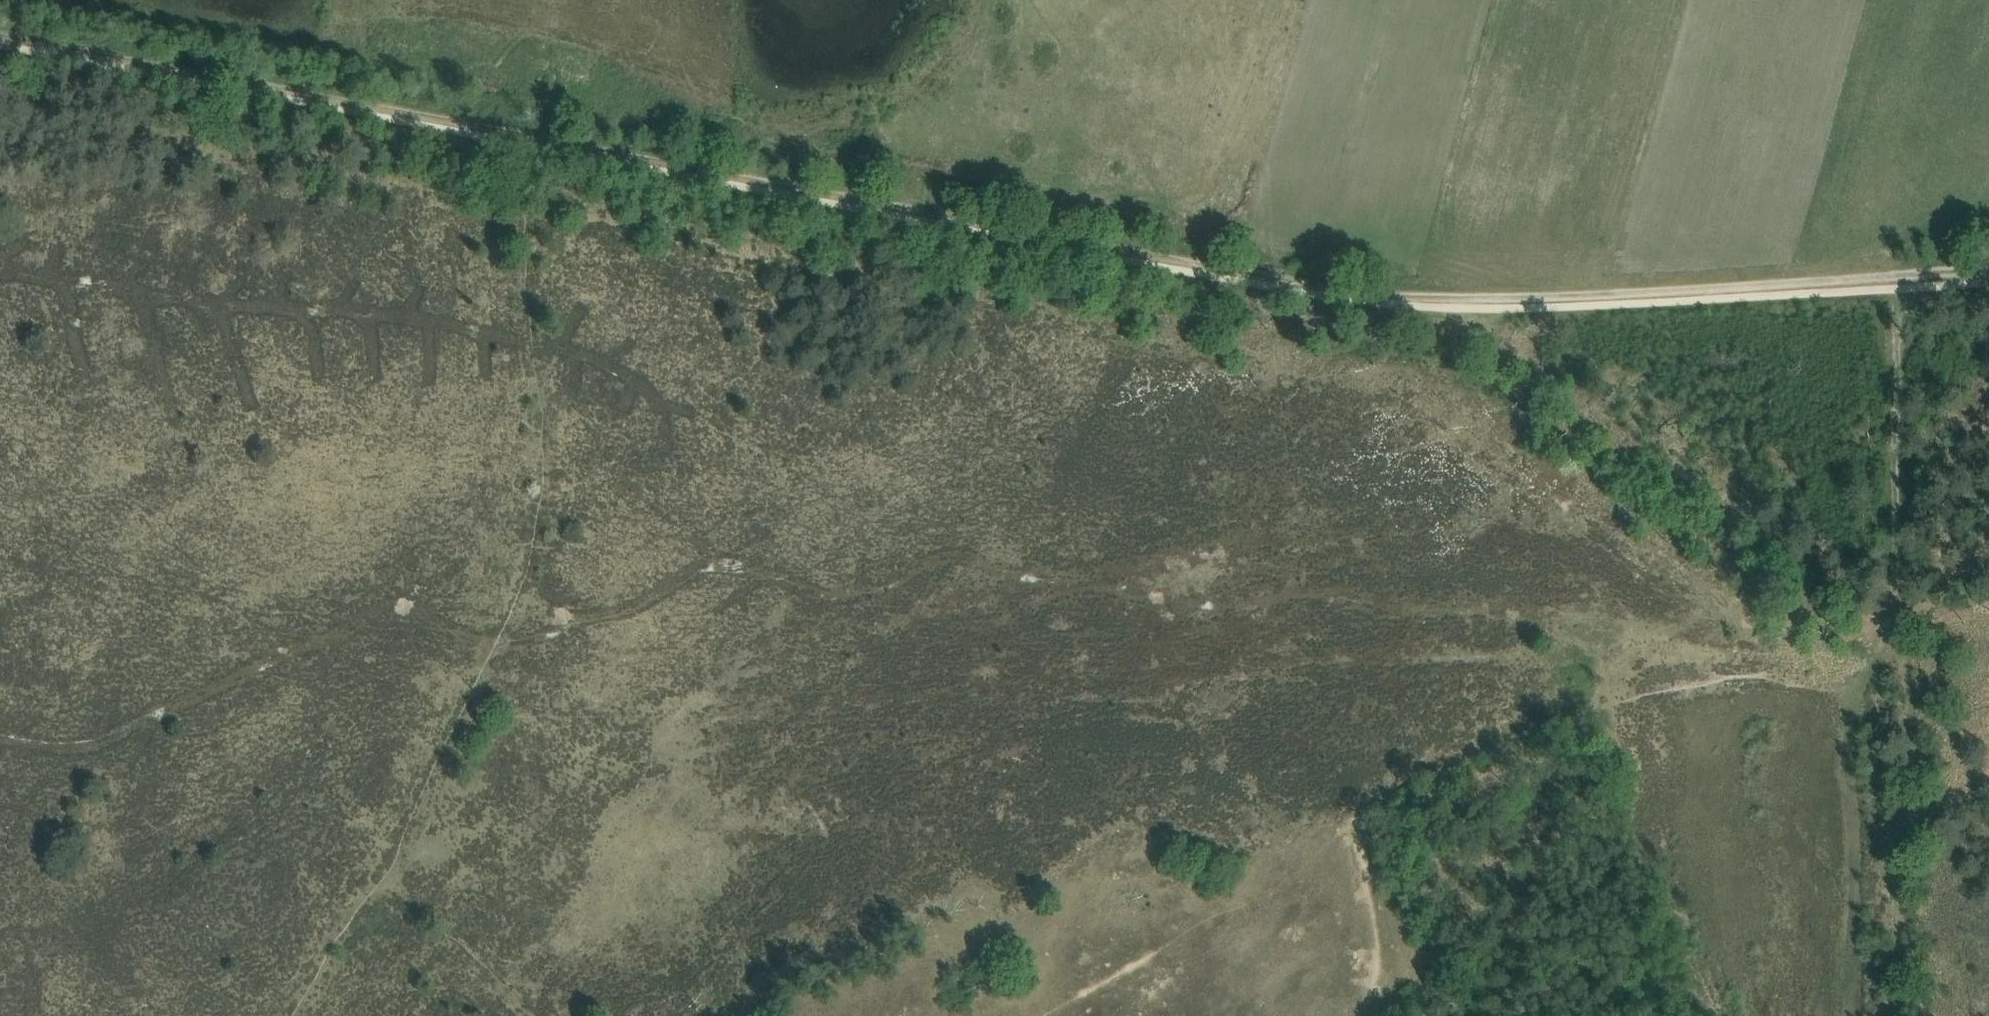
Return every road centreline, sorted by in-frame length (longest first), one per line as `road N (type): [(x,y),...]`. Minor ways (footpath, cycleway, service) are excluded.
road 1 (track): [(1988,269),(1493,300),(1335,290),(0,32)]
road 2 (track): [(1888,1015),(1886,700),(1903,275)]

